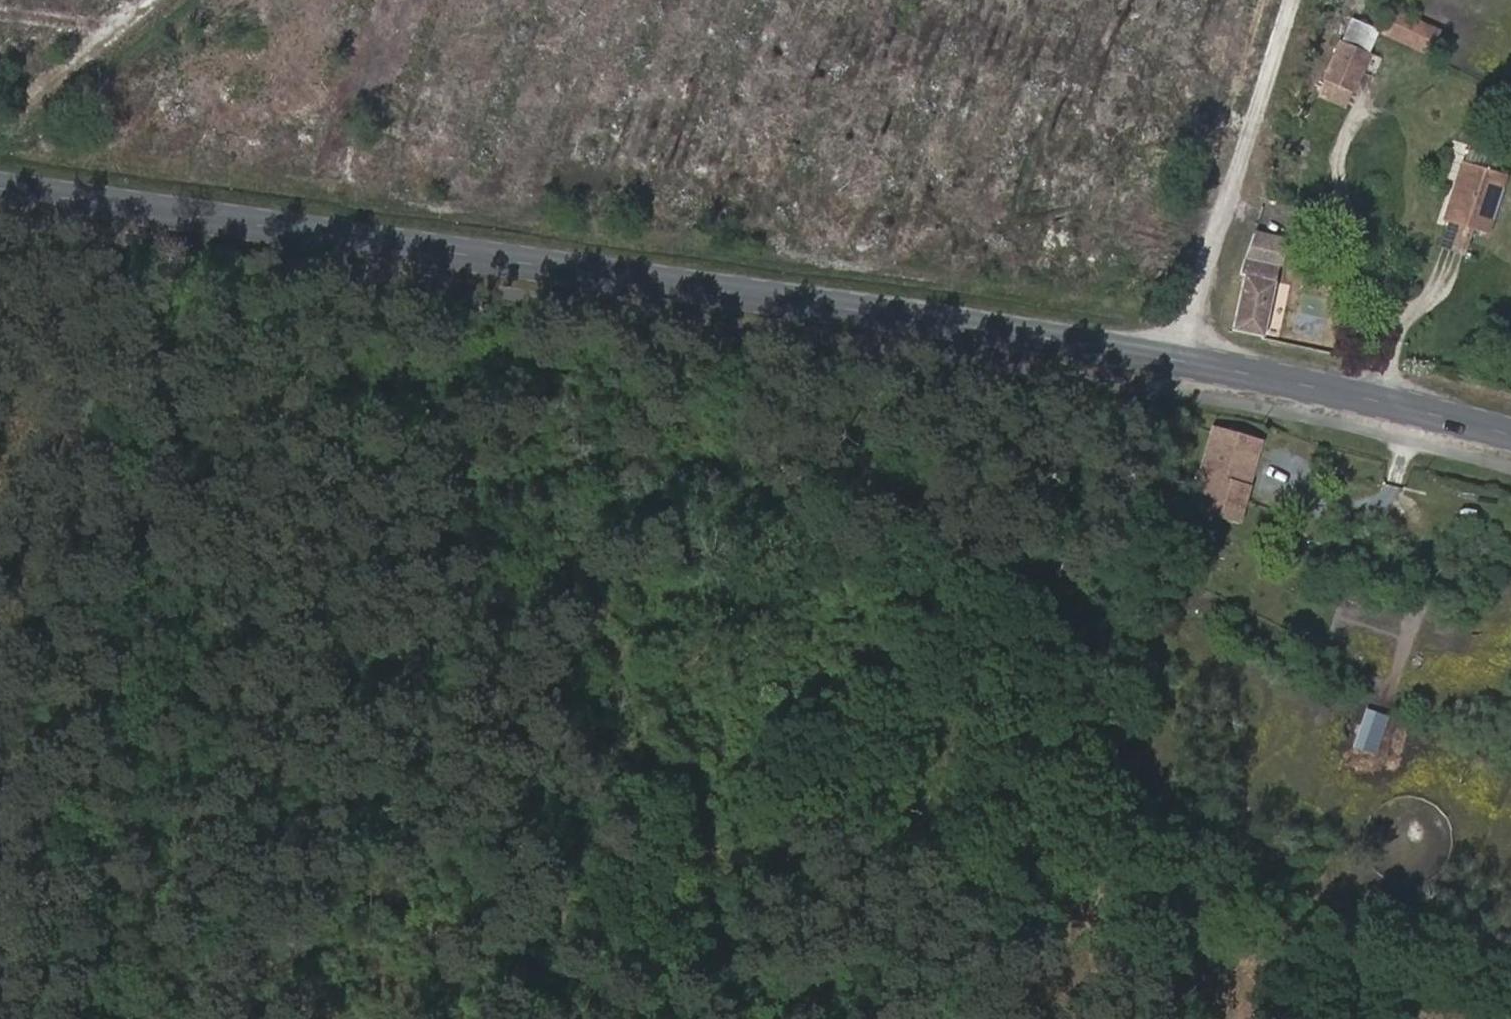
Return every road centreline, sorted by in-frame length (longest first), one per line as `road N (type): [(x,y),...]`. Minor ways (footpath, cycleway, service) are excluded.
road 1 (tertiary): [(1510,438),(1173,361),(0,193)]
road 2 (track): [(1298,0),(1166,389)]

